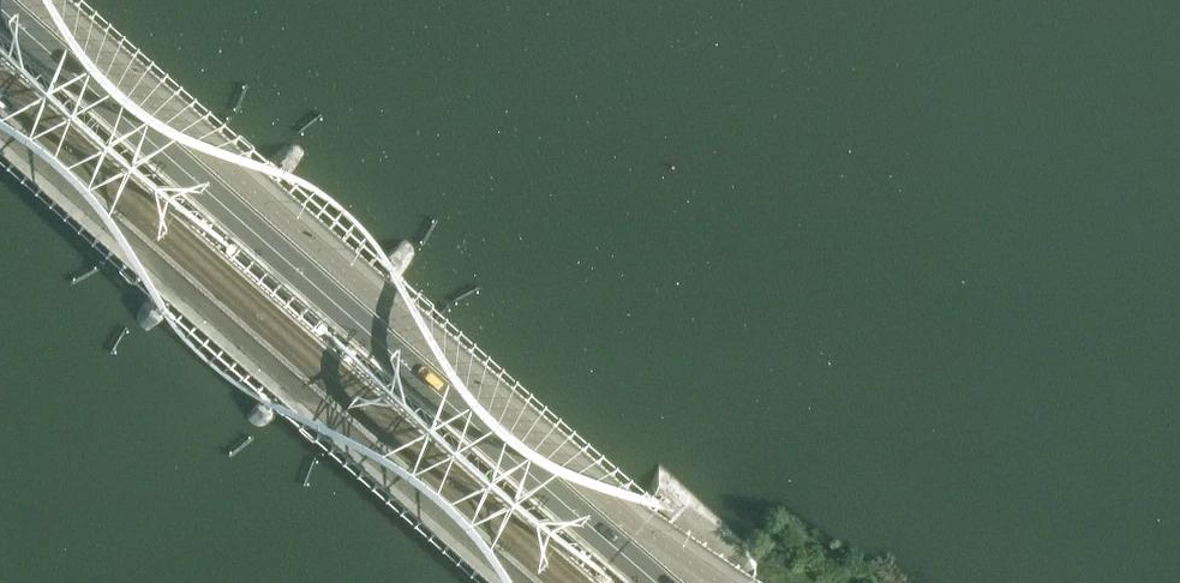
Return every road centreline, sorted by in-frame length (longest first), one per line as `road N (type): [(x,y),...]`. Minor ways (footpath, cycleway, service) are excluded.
road 1 (secondary): [(654,582),(0,8)]

